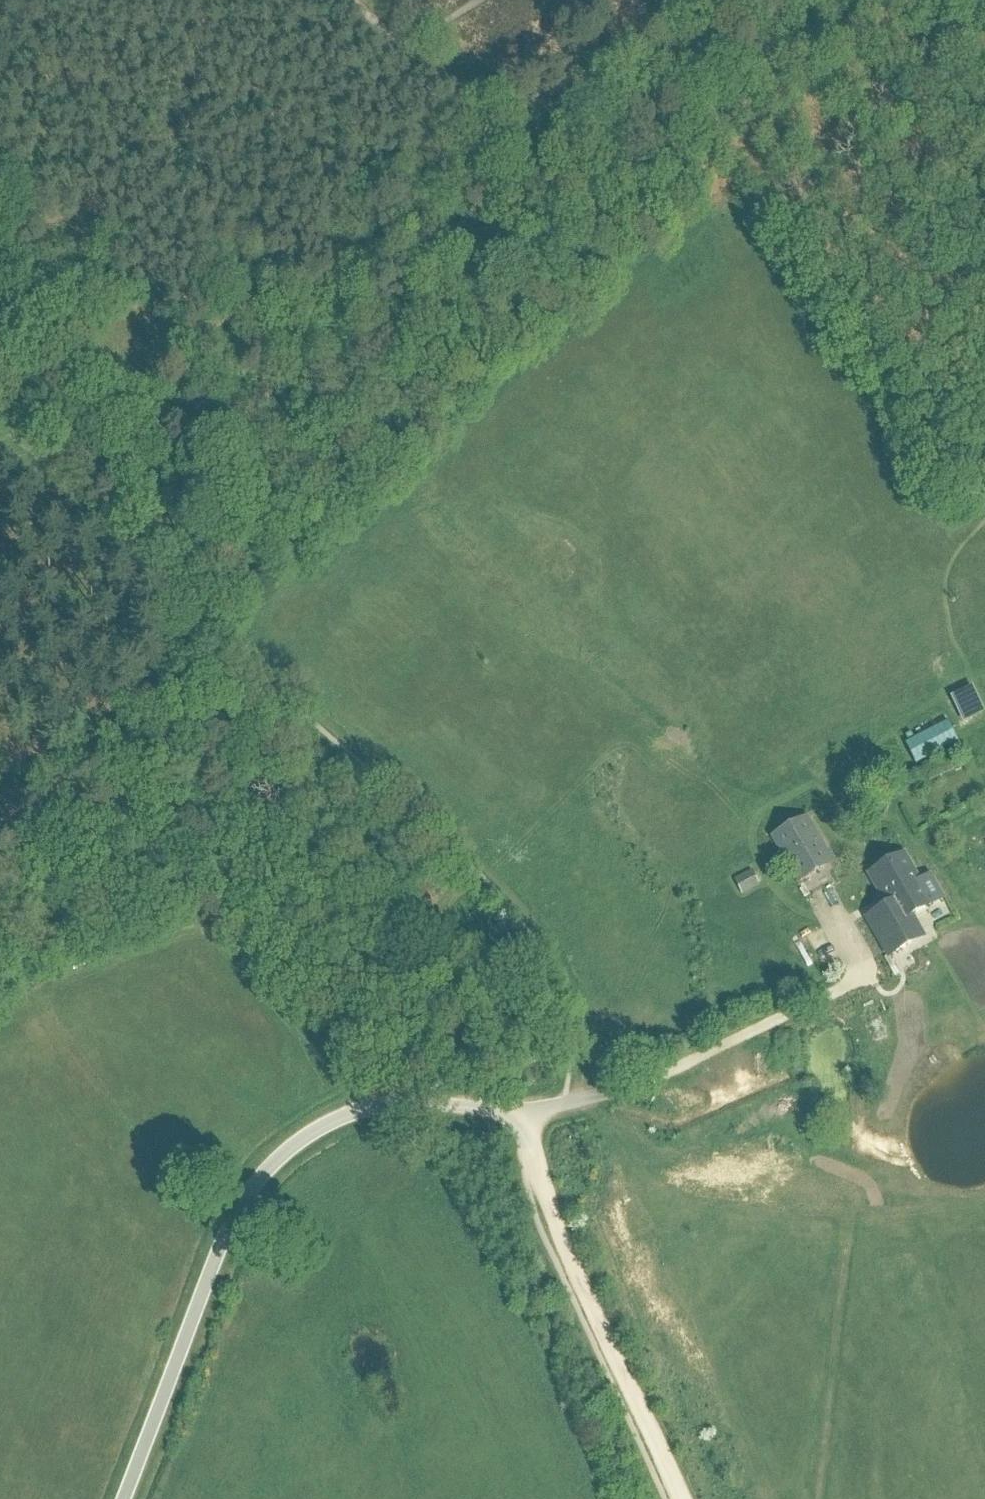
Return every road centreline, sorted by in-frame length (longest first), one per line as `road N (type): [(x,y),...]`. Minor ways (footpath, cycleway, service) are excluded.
road 1 (track): [(181,599),(229,553),(279,469),(368,360),(562,178),(642,84)]
road 2 (unclassified): [(124,1498),(219,1249),(270,1167),(308,1135),(372,1107),(524,1113)]
road 3 (track): [(581,1100),(578,1020),(536,928),(371,761),(205,624)]
road 4 (track): [(547,104),(422,158),(52,472)]
road 5 (track): [(677,1498),(531,1156)]
road 6 (track): [(984,68),(940,50),(877,50),(642,84)]
road 7 (track): [(0,426),(170,587),(209,638)]
road 8 (track): [(642,84),(547,104),(468,85),(403,53)]

